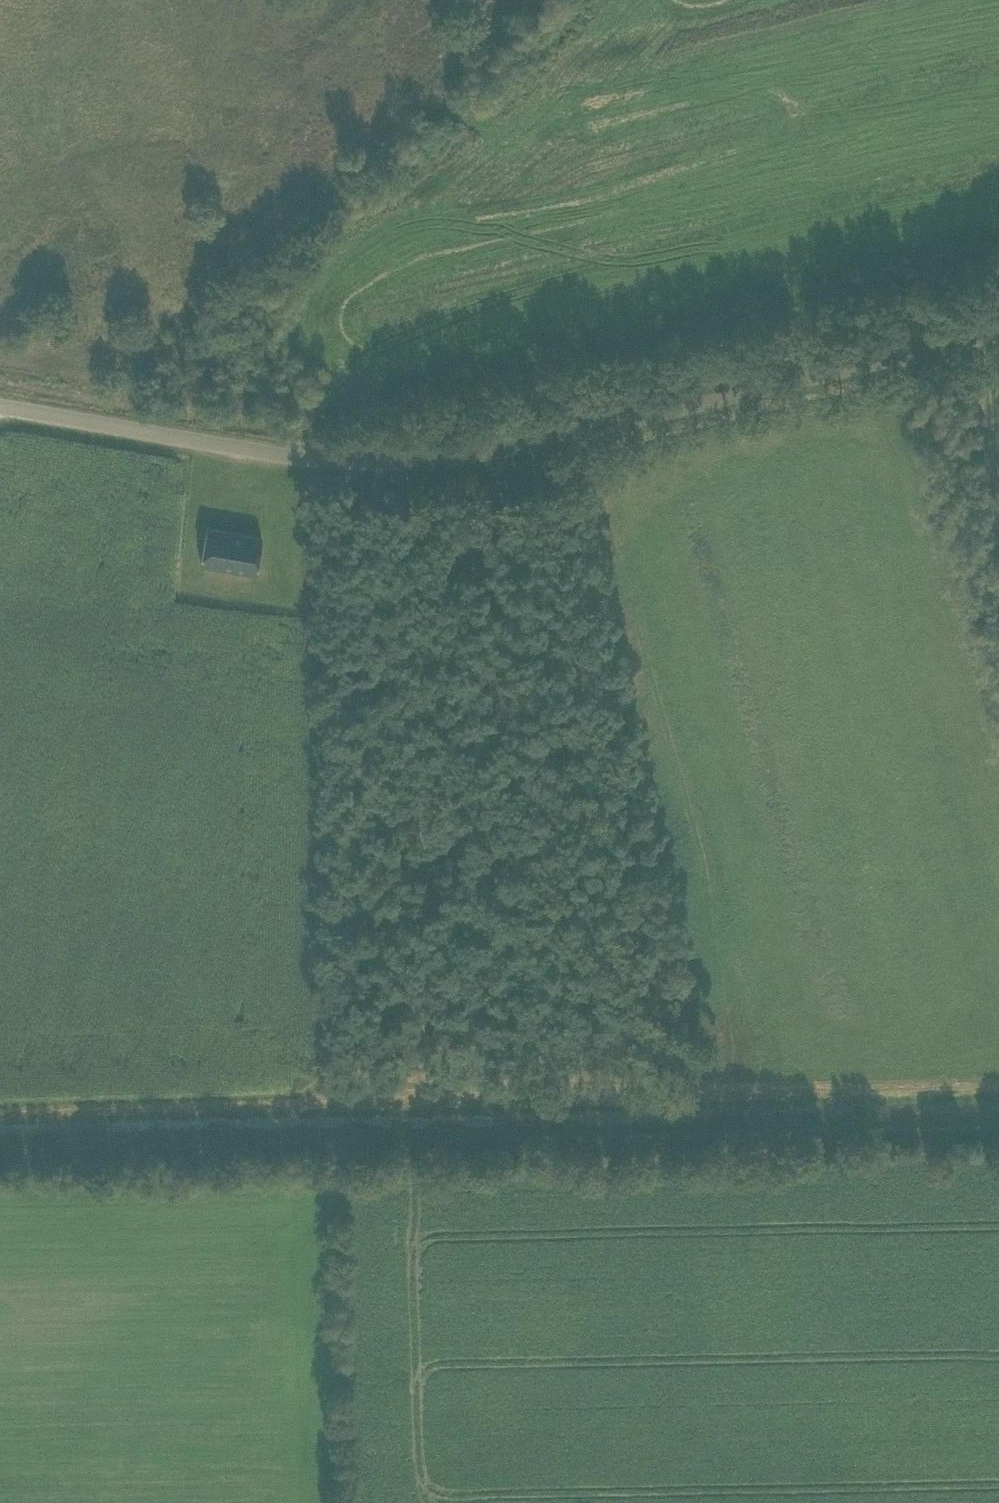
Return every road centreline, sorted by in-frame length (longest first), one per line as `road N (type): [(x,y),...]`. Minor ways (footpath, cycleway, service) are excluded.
road 1 (unclassified): [(998,310),(447,445),(316,440),(0,388)]

